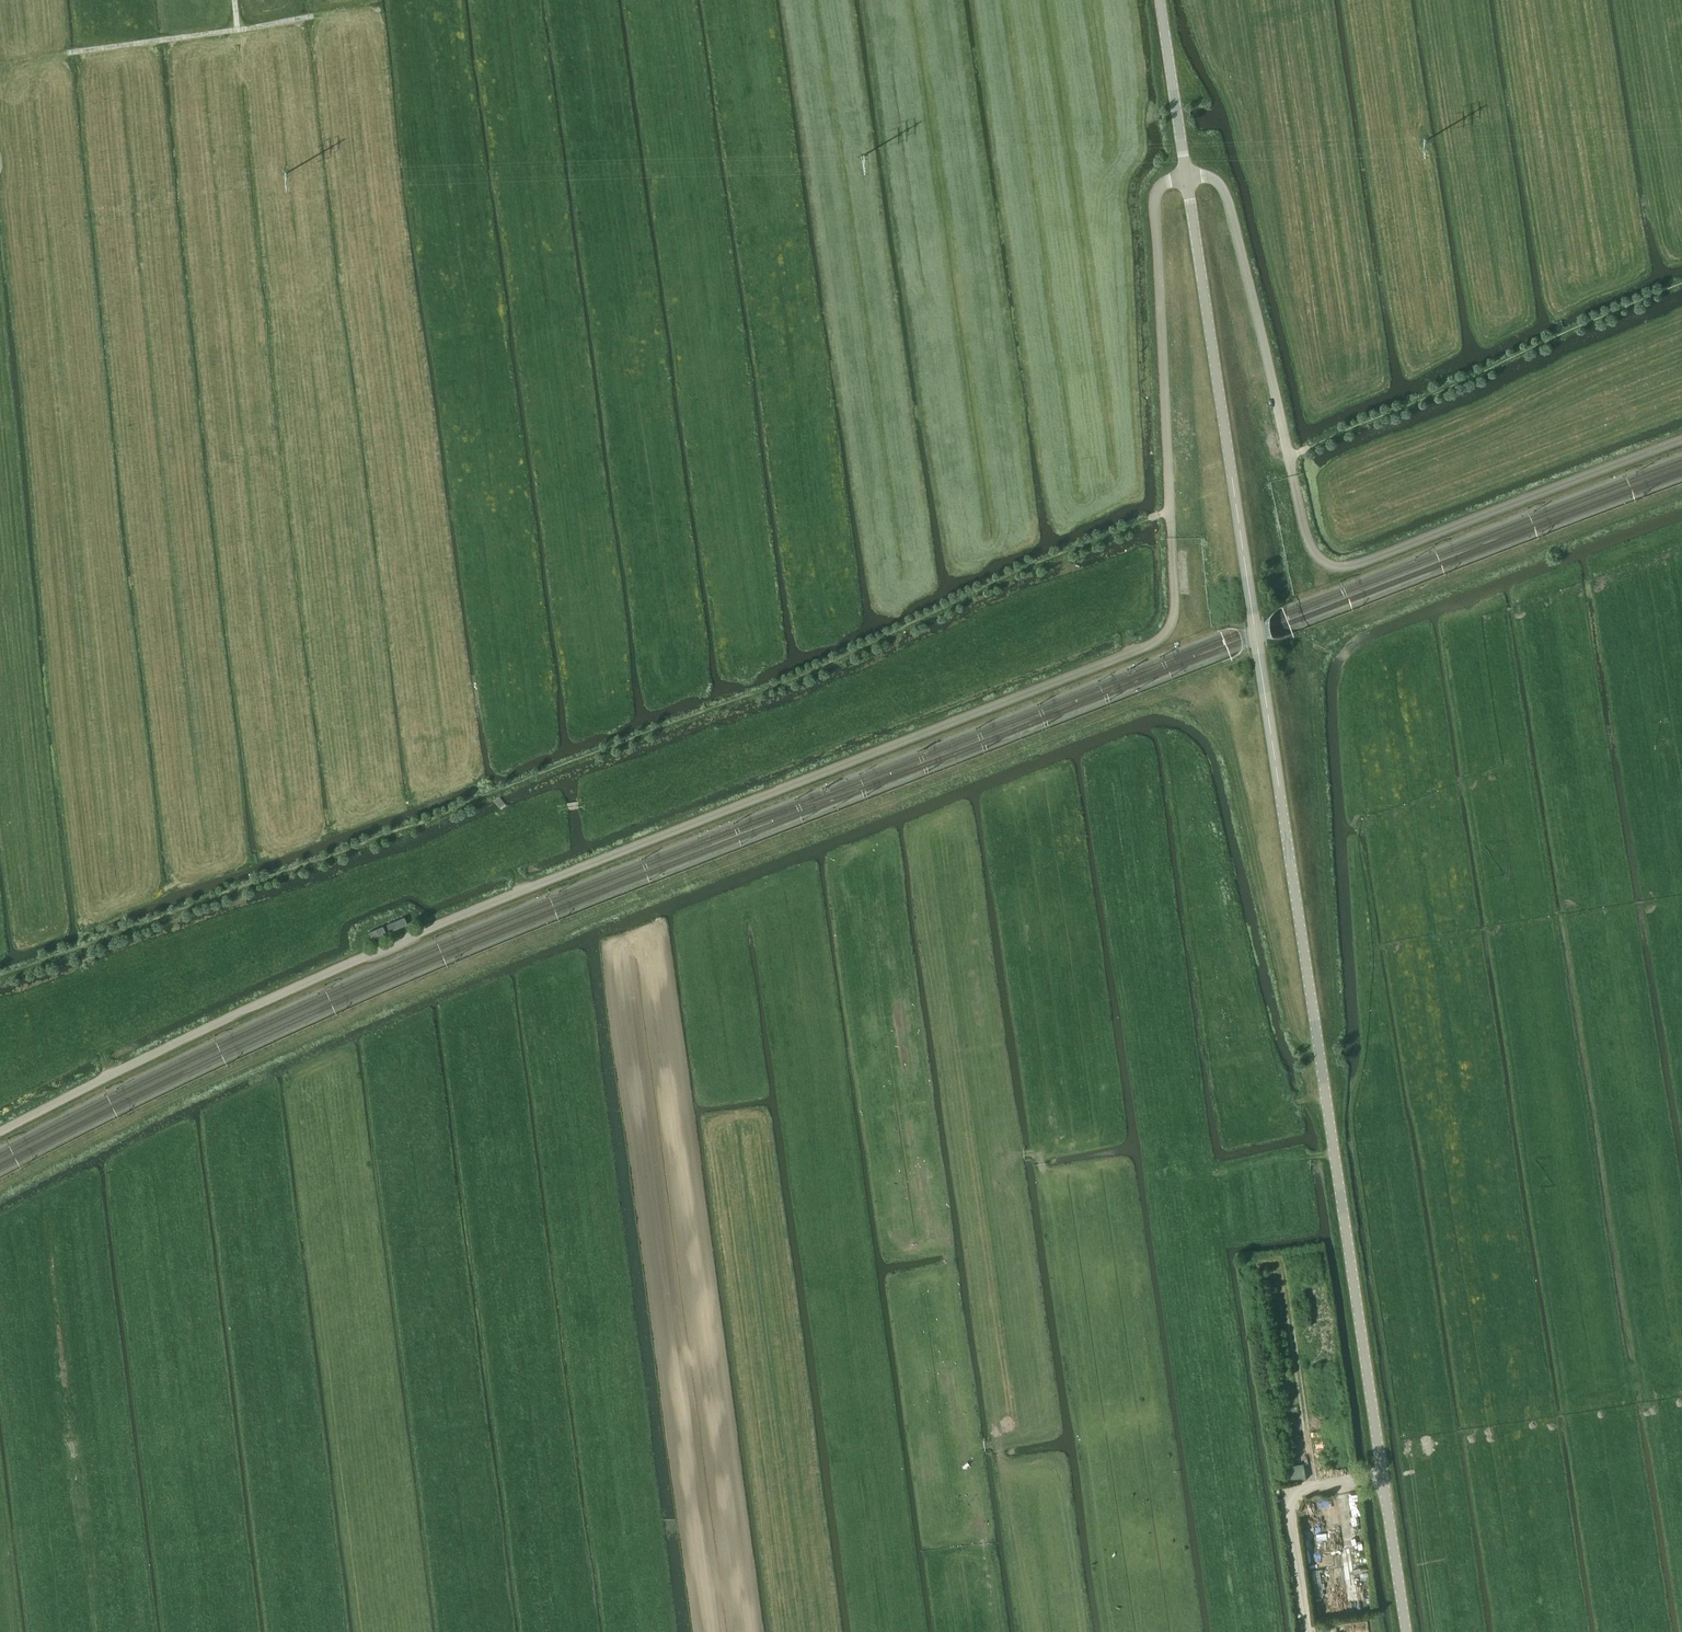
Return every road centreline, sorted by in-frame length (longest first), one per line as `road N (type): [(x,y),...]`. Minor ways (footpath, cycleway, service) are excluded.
road 1 (unclassified): [(1407,1631),(1160,0)]
road 2 (track): [(80,54),(316,20)]

